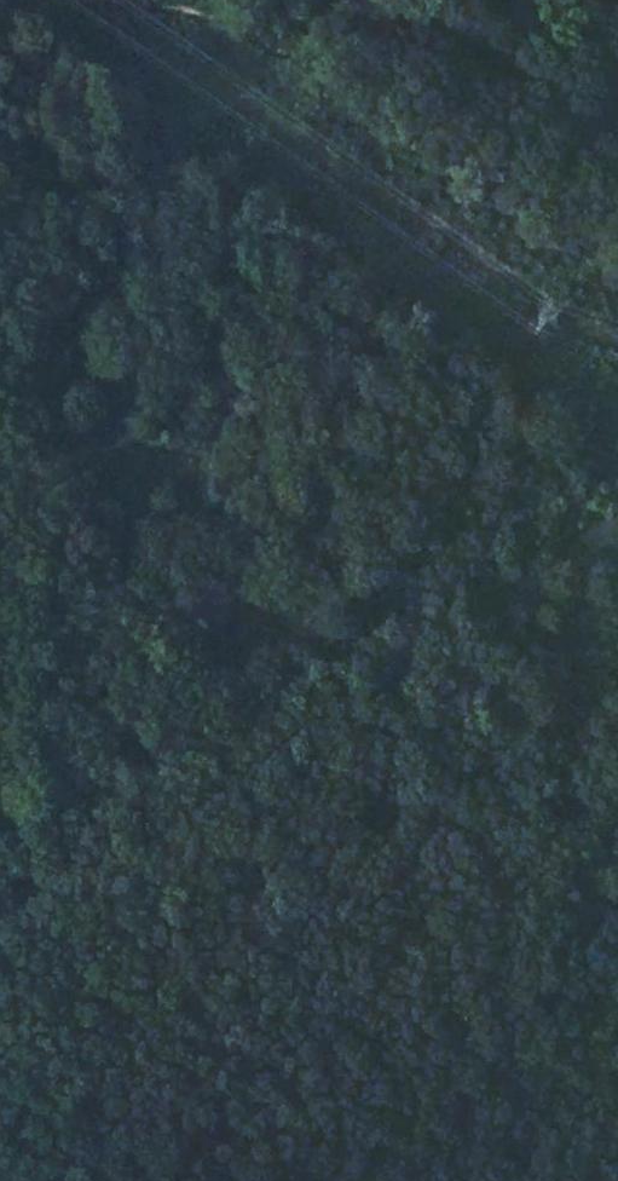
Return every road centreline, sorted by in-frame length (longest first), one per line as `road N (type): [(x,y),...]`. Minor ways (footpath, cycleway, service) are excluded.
road 1 (tertiary): [(348,0),(617,136)]

